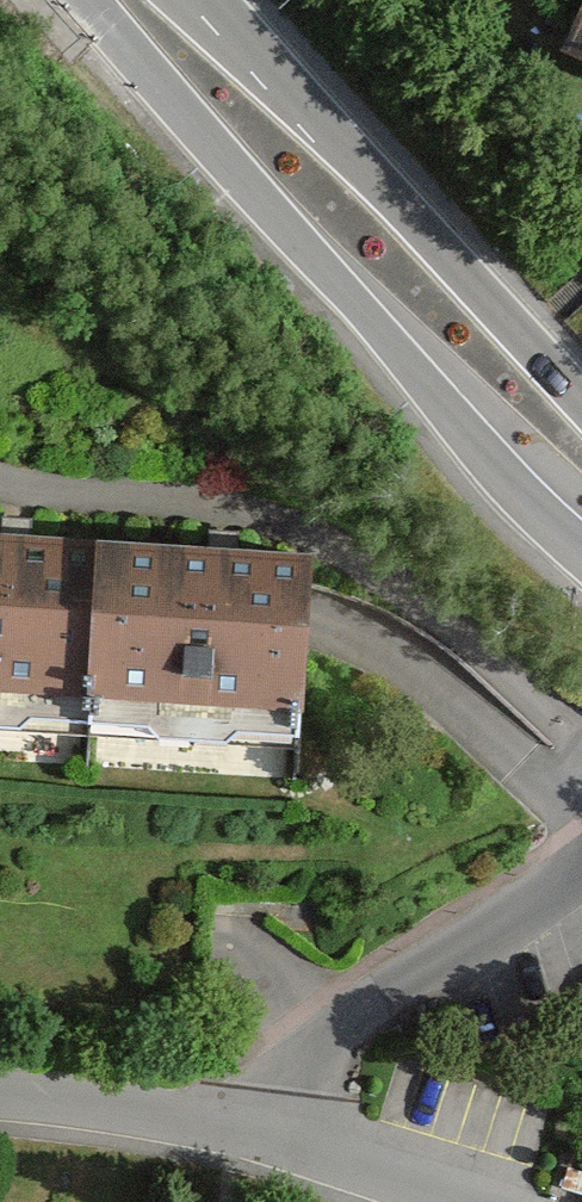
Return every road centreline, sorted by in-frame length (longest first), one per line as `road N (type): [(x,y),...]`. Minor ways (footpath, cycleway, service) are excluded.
road 1 (secondary): [(89,0),(199,140),(345,279),(434,390),(581,513)]
road 2 (secondary): [(581,401),(218,0)]
road 3 (residential): [(262,1150),(287,1069),(581,869)]
road 4 (residential): [(262,1150),(144,1115),(0,1102)]
road 5 (residential): [(433,1201),(262,1150)]

